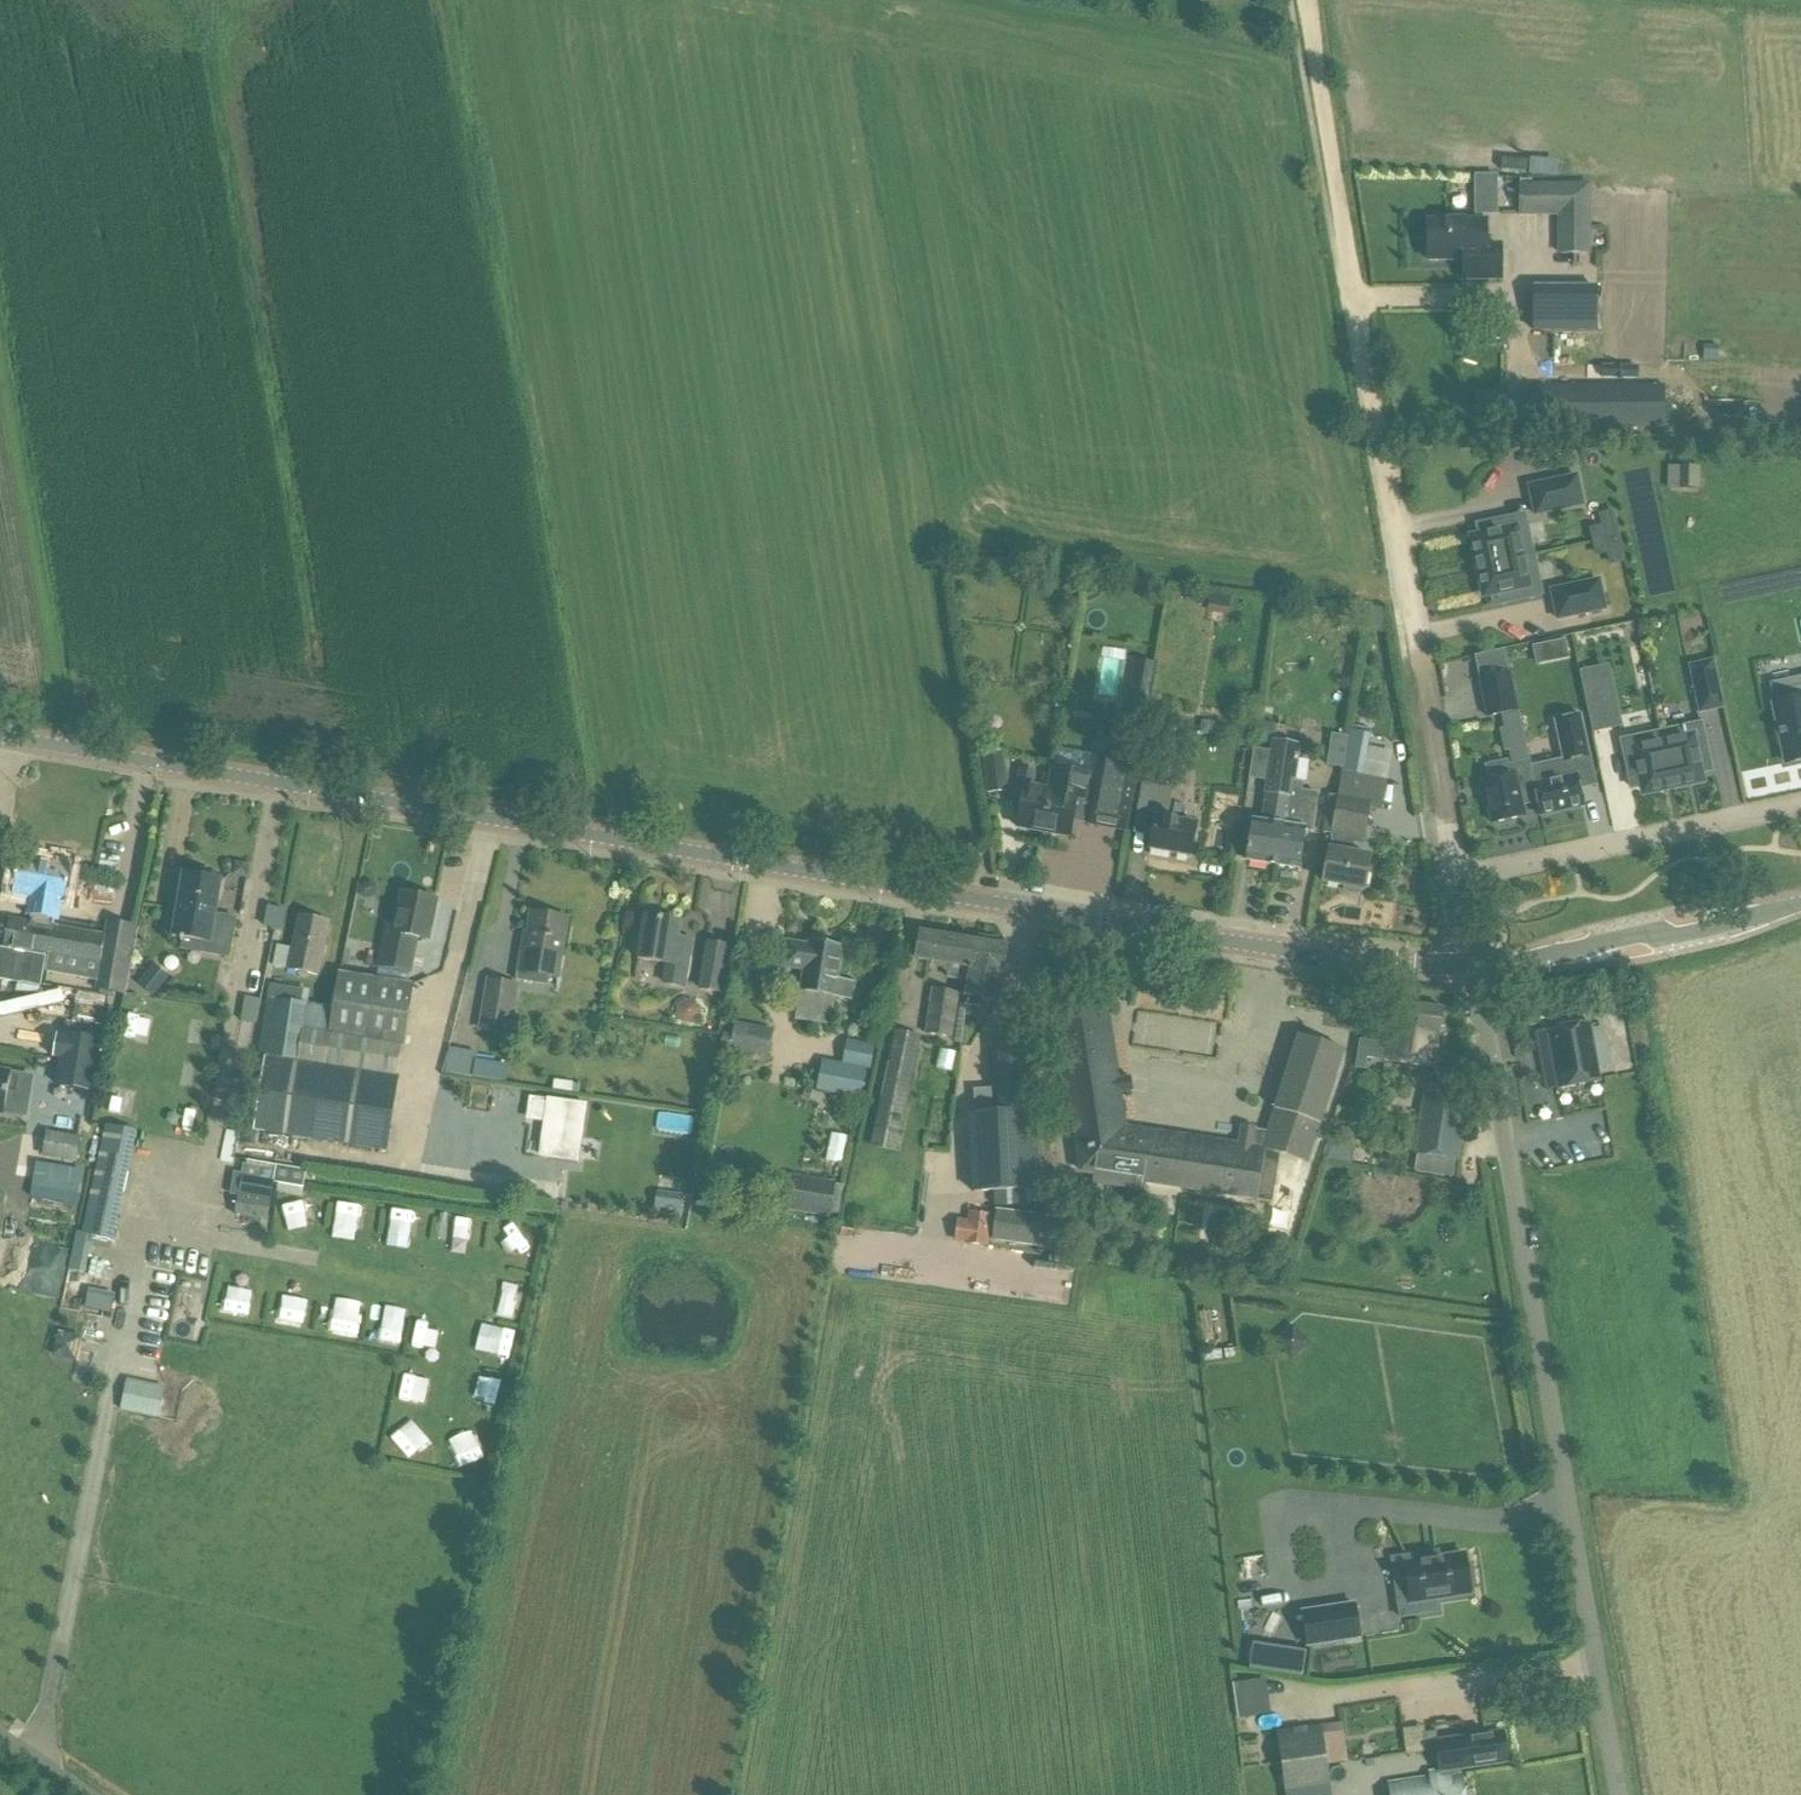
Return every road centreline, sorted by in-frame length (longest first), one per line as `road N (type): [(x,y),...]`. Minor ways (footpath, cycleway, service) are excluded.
road 1 (tertiary): [(1469,965),(1340,958),(0,737)]
road 2 (track): [(1453,880),(1307,0)]
road 3 (unclassified): [(1621,1794),(1469,965)]
road 4 (residential): [(1453,880),(1800,804)]
road 5 (tertiary): [(1469,965),(1674,937),(1800,905)]

